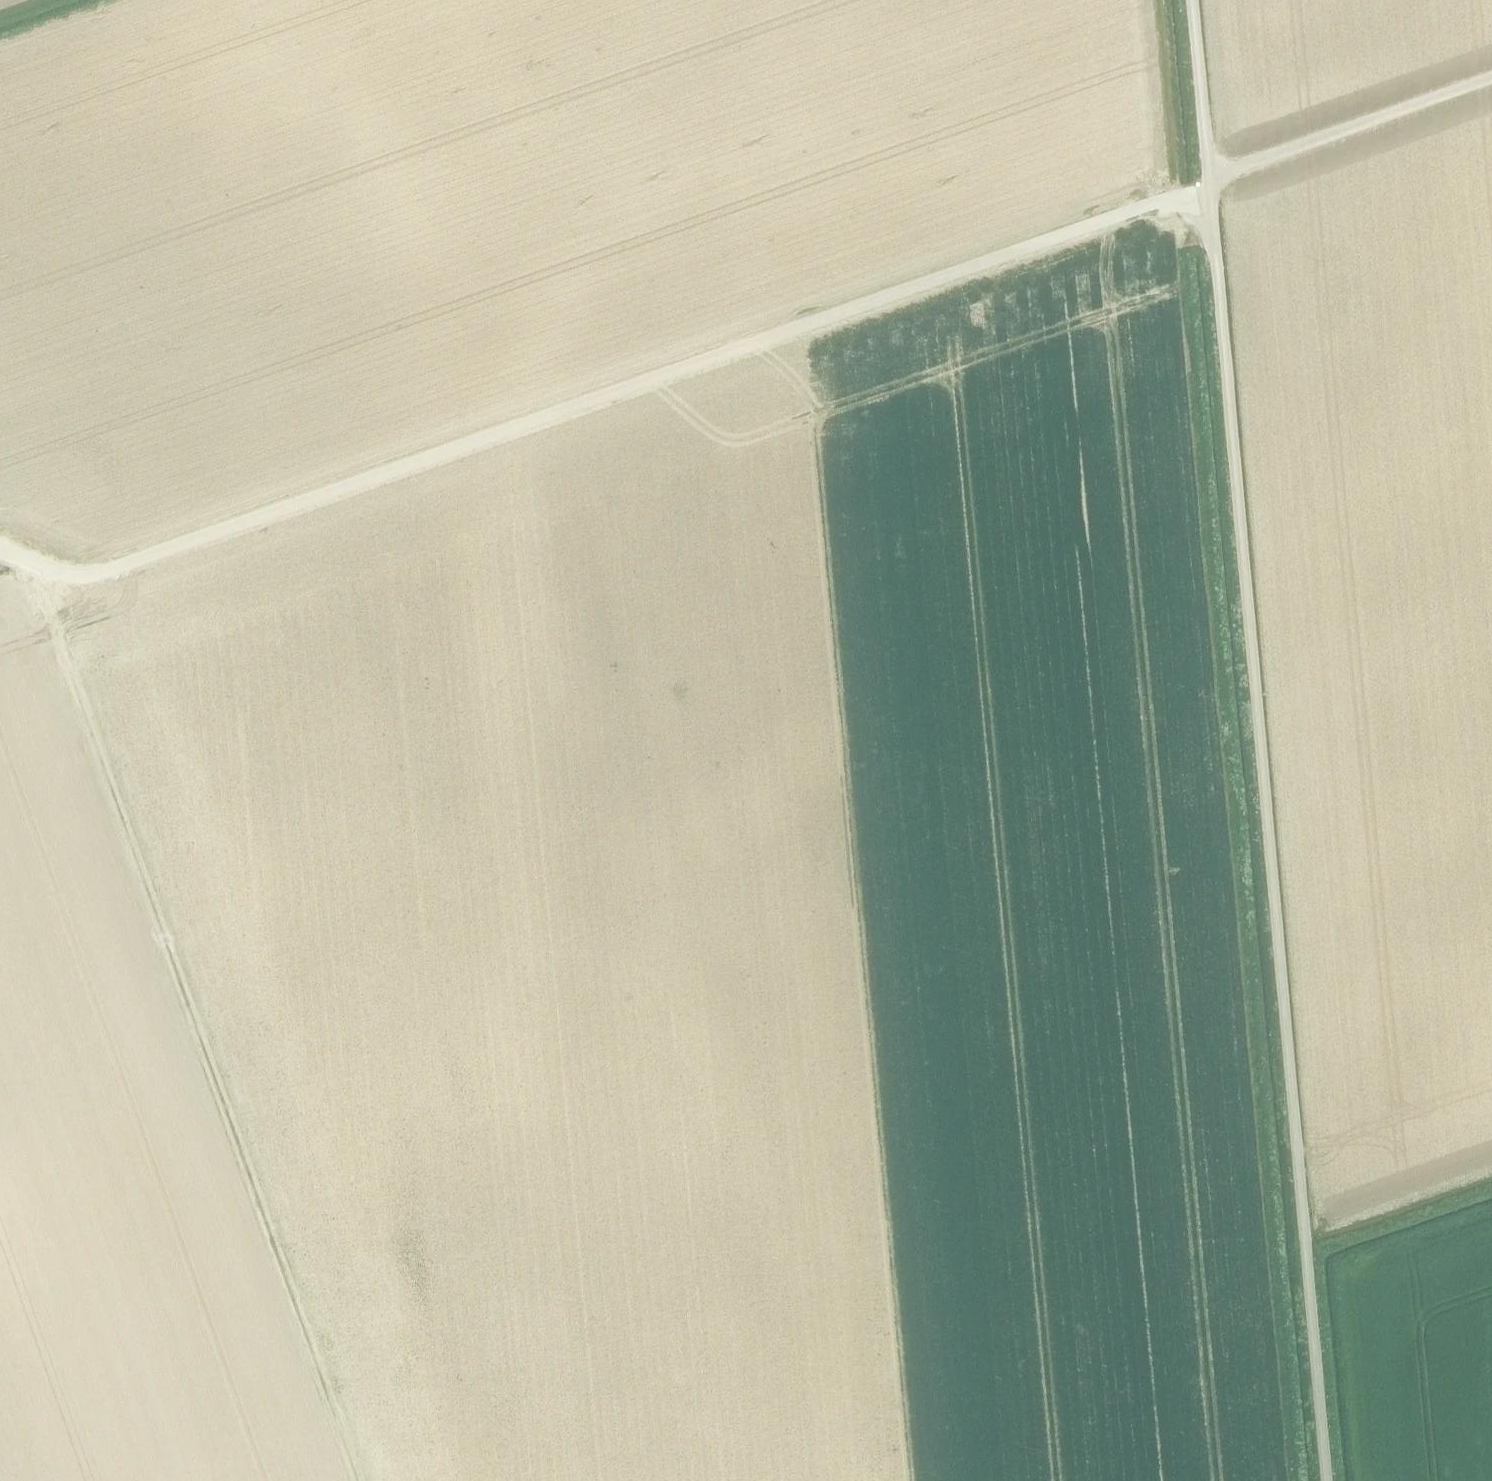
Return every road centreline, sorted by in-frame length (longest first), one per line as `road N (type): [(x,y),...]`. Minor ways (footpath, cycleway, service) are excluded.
road 1 (unclassified): [(1333,1480),(1215,189)]
road 2 (unclassified): [(0,549),(87,581),(1215,189)]
road 3 (unclassified): [(1215,189),(1199,0)]

